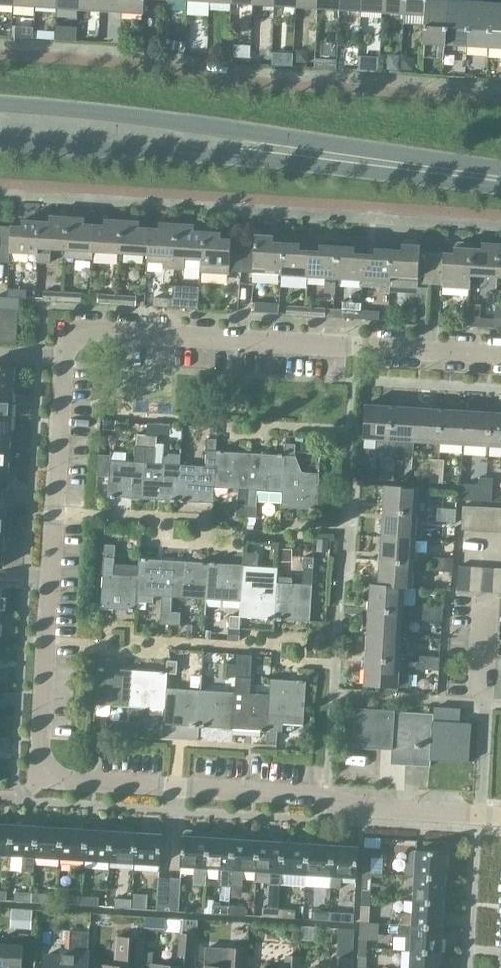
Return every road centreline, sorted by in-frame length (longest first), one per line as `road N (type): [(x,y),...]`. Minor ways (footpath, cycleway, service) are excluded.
road 1 (residential): [(500,813),(40,777),(73,331)]
road 2 (secondary): [(500,168),(0,103)]
road 3 (secondary): [(0,143),(259,160),(500,188)]
road 4 (residential): [(500,358),(73,331)]

